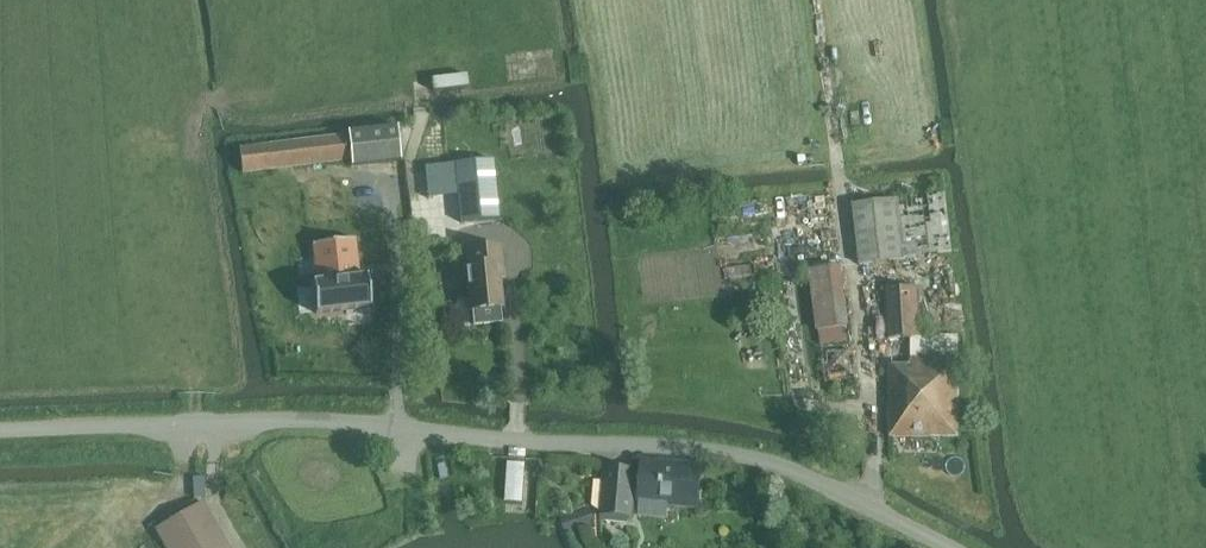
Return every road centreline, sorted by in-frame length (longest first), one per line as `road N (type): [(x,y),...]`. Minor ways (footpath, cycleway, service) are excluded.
road 1 (unclassified): [(958,547),(803,474),(697,449),(335,422),(0,432)]
road 2 (track): [(821,0),(872,504)]

